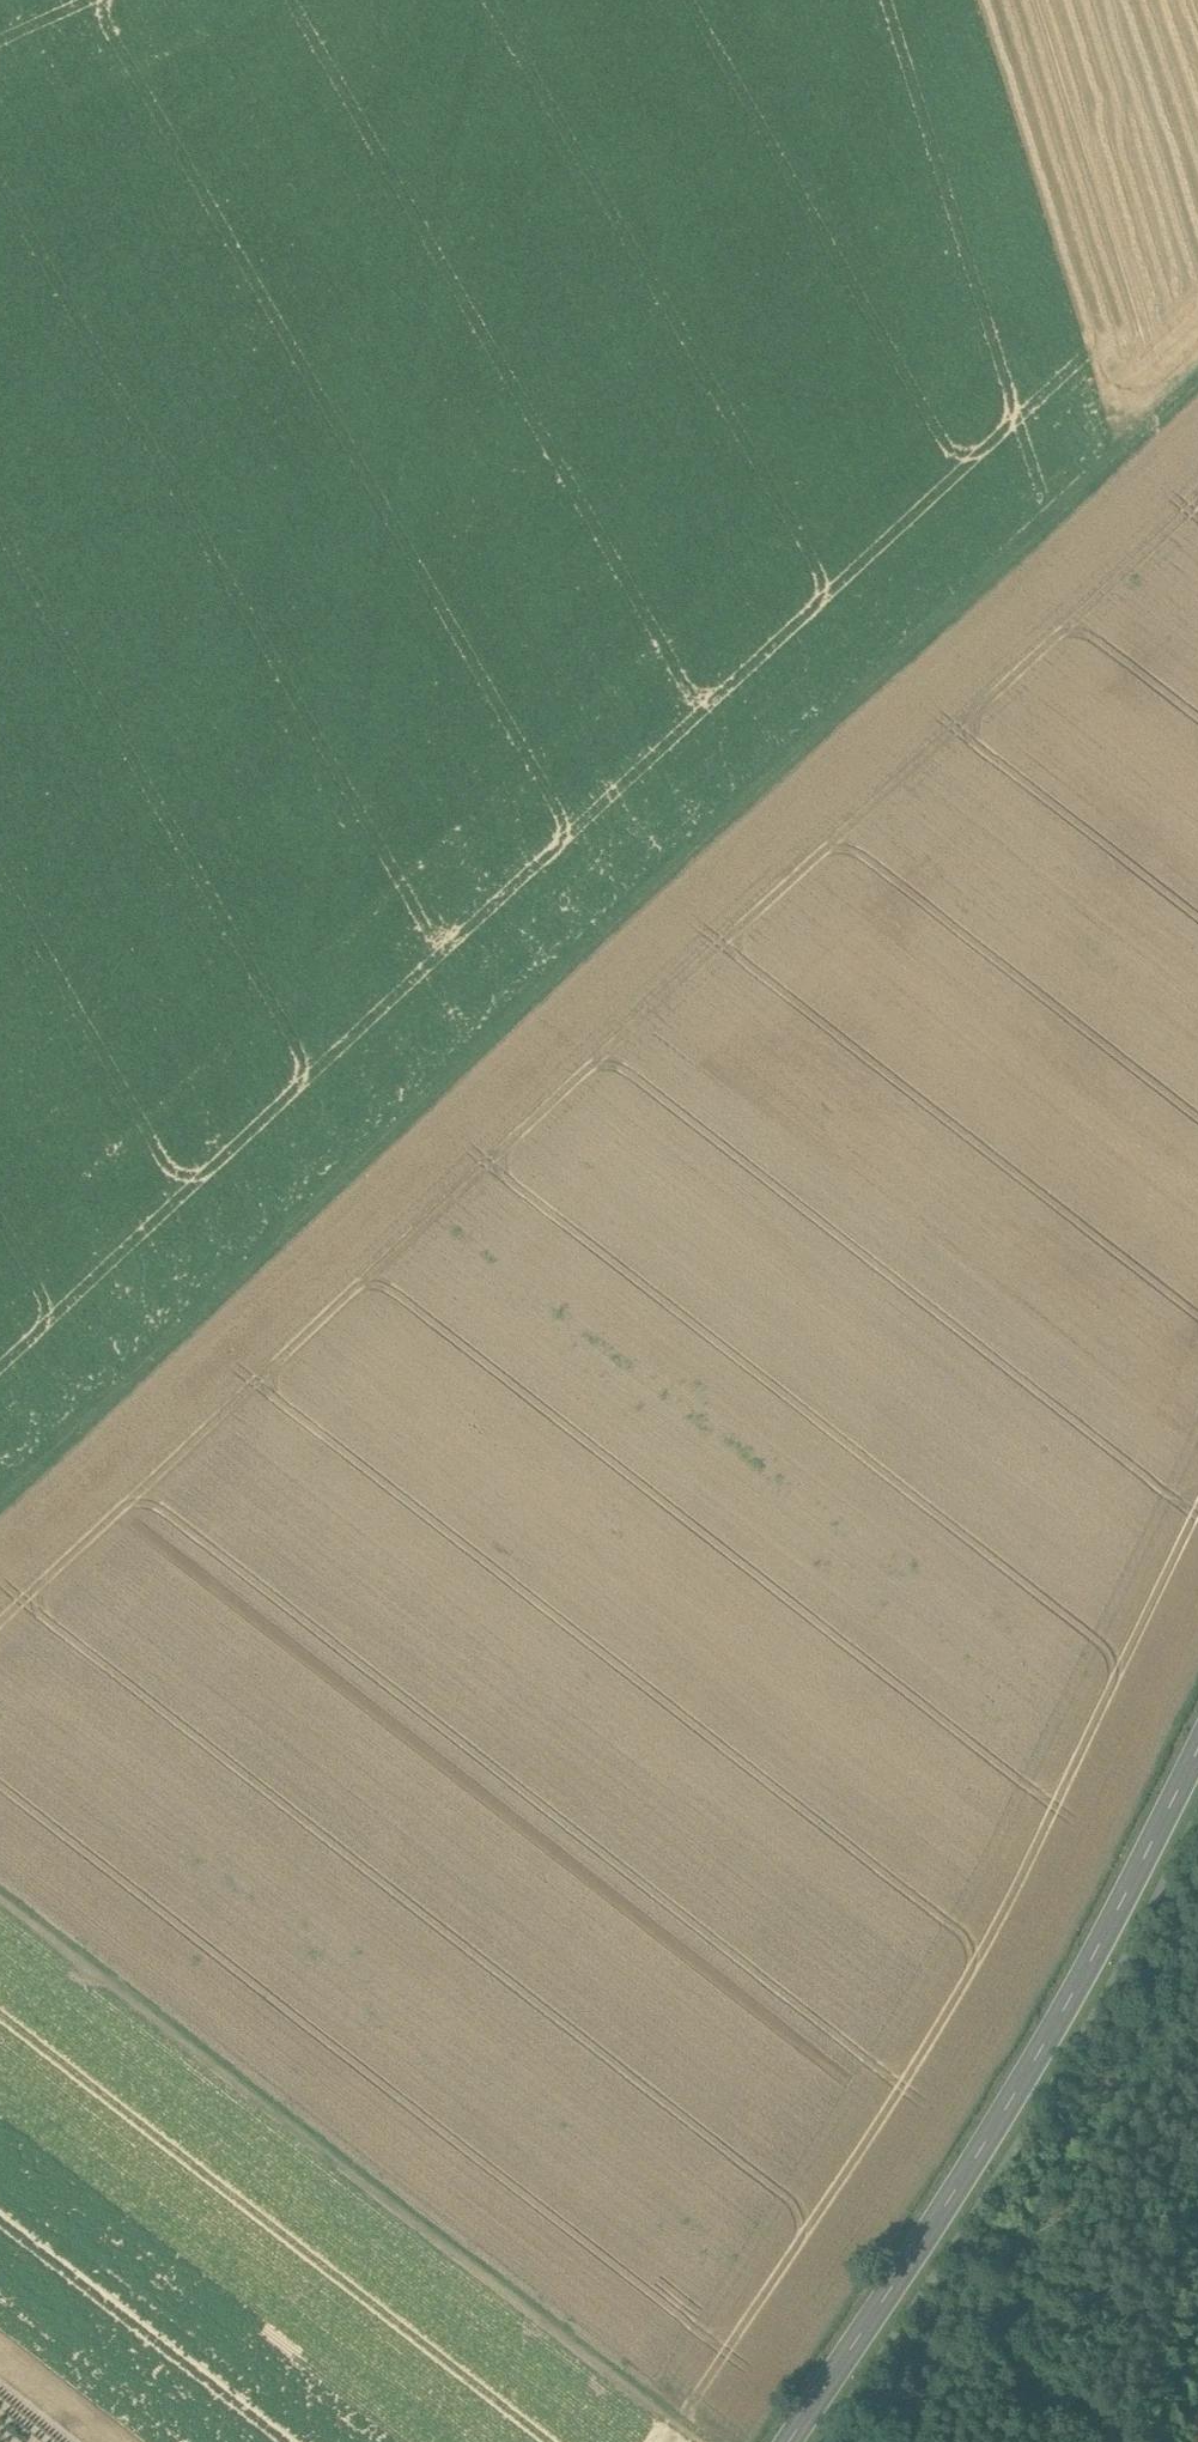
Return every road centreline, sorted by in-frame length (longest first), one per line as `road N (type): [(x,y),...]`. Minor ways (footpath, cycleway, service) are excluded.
road 1 (track): [(0,1504),(1197,383)]
road 2 (track): [(709,2441),(0,1898)]
road 3 (tertiary): [(801,2441),(876,2333),(1197,1760)]

